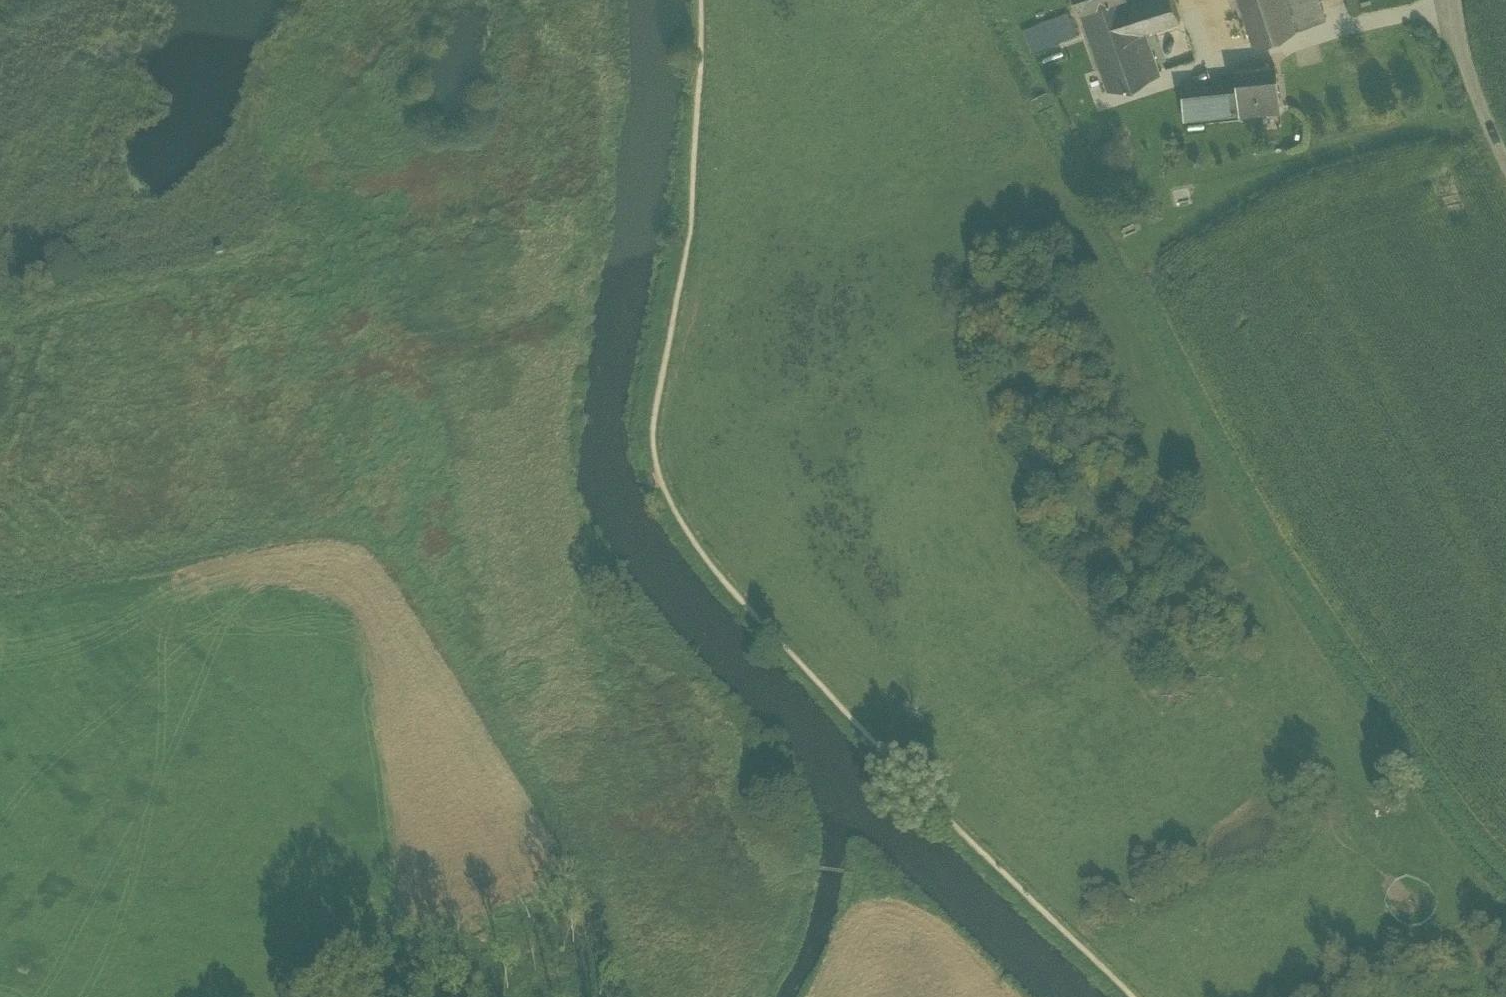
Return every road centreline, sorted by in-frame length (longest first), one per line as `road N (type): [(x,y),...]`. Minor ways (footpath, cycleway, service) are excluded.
road 1 (unclassified): [(1455,0),(1478,100),(1505,156)]

